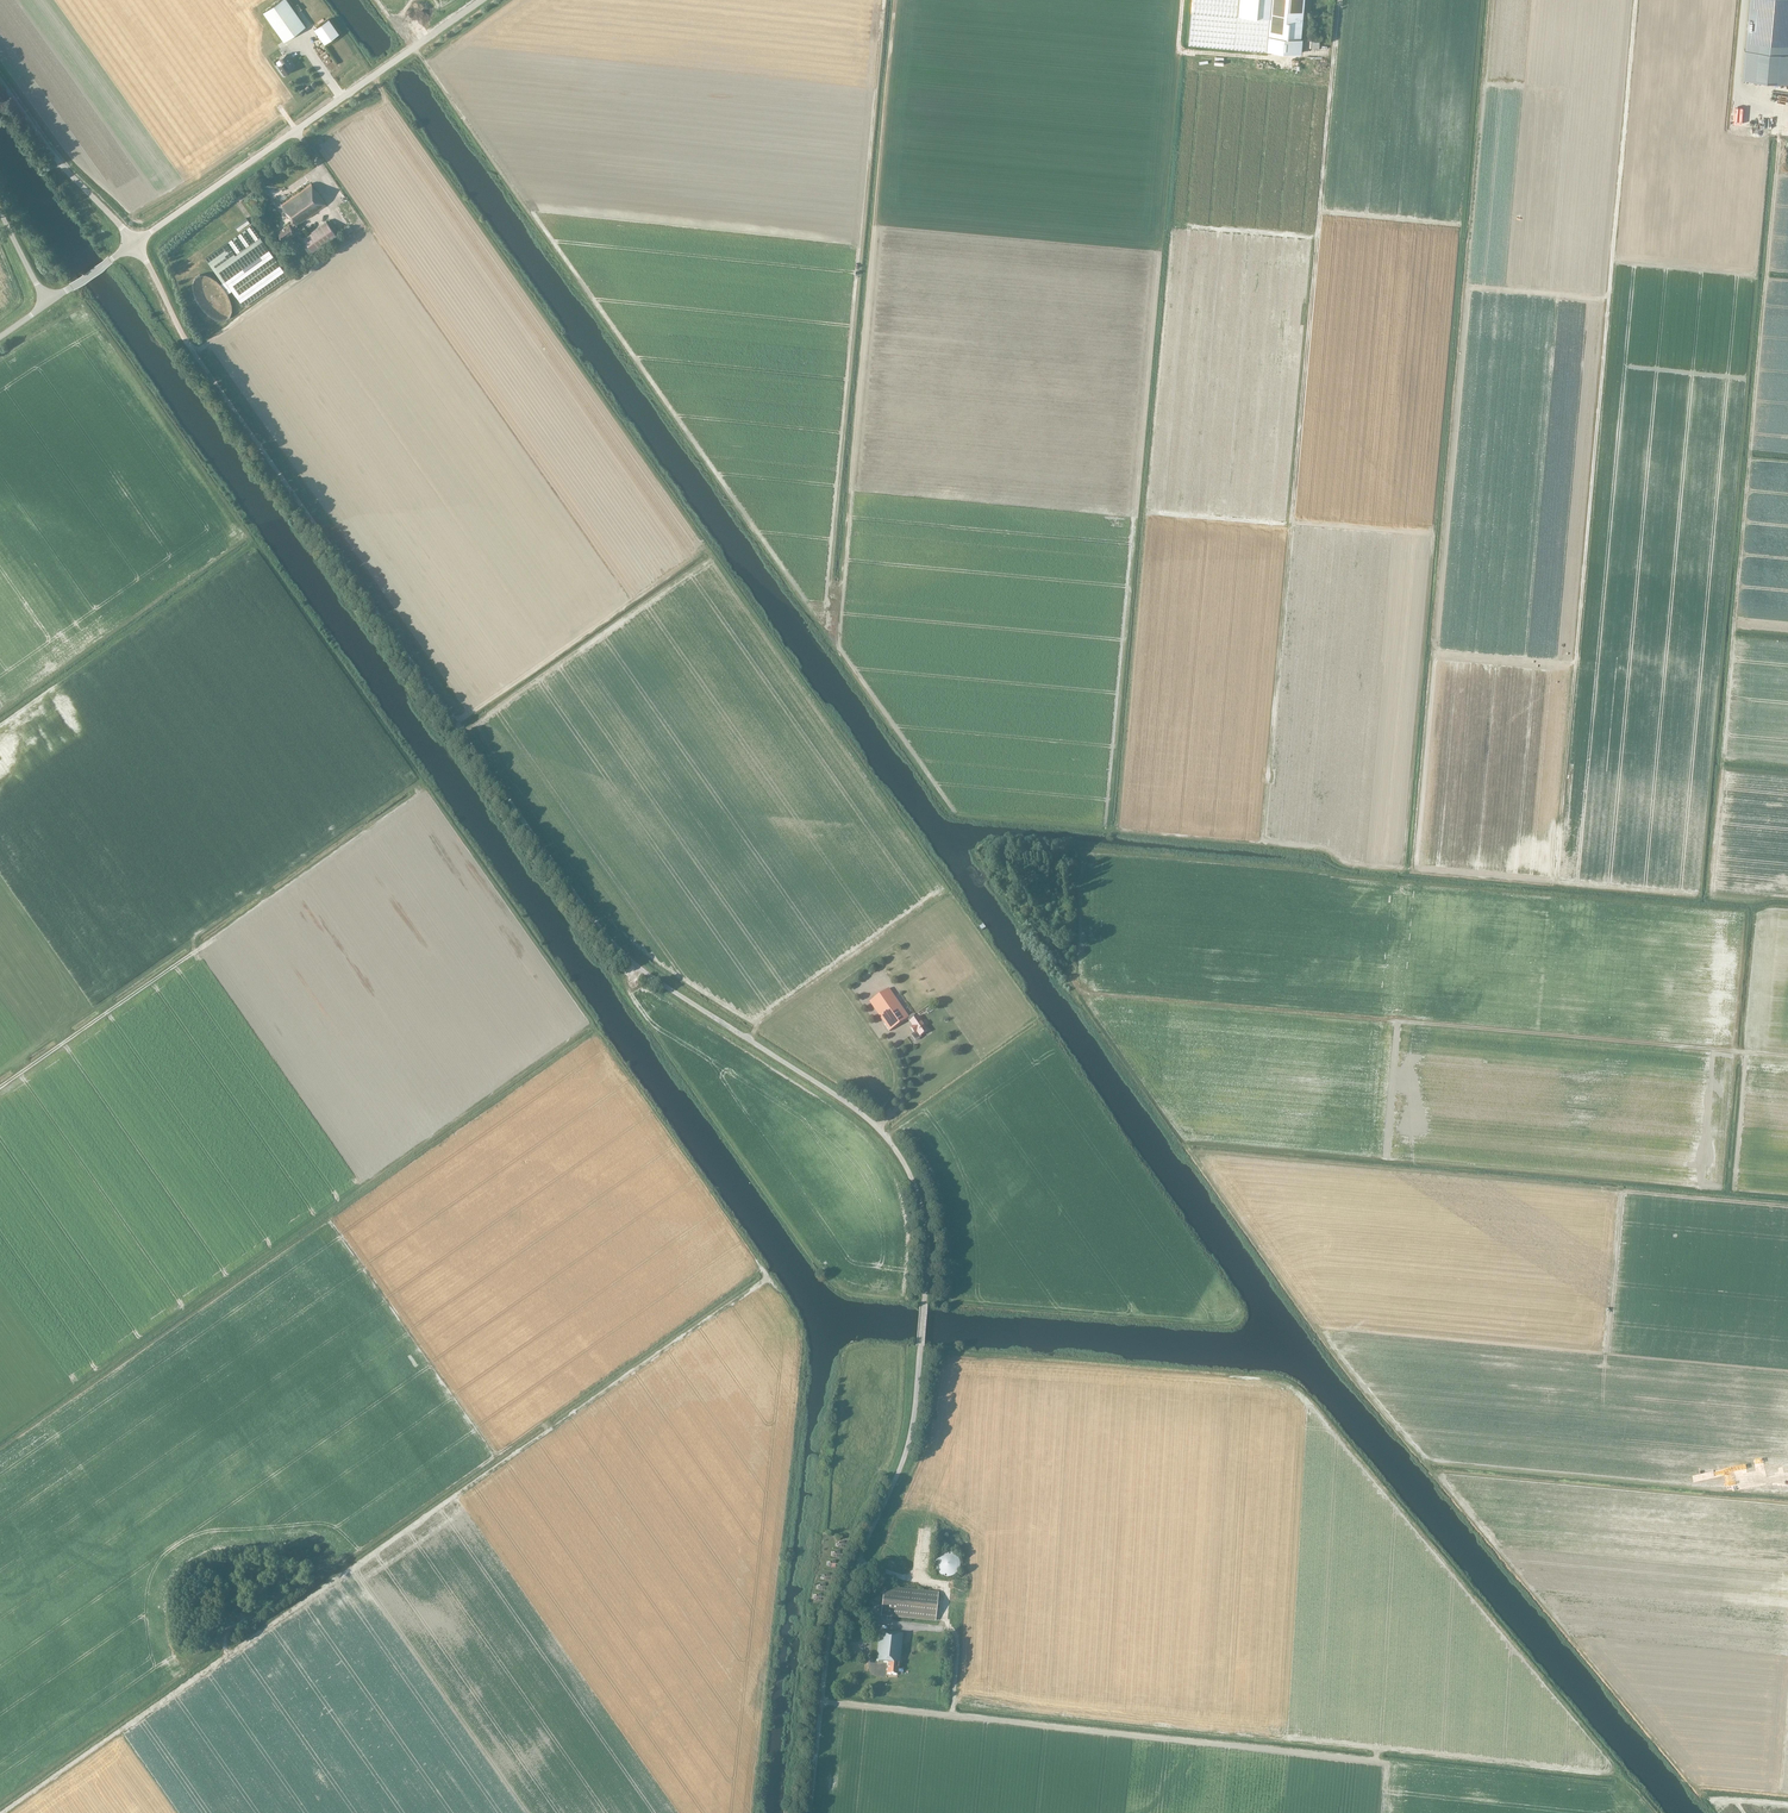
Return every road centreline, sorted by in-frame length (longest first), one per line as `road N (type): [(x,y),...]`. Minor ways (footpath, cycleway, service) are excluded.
road 1 (unclassified): [(809,1812),(830,1627),(912,1428),(927,1263),(914,1184),(886,1136),(851,1105),(649,975),(611,941),(186,341),(134,242)]
road 2 (track): [(1267,778),(1339,0)]
road 3 (track): [(1070,966),(1081,993),(1092,995),(1787,1057)]
road 4 (track): [(826,610),(813,614),(413,46)]
road 5 (track): [(1571,705),(1635,0)]
road 6 (track): [(826,610),(883,0)]
road 7 (unclassified): [(134,242),(481,0)]

